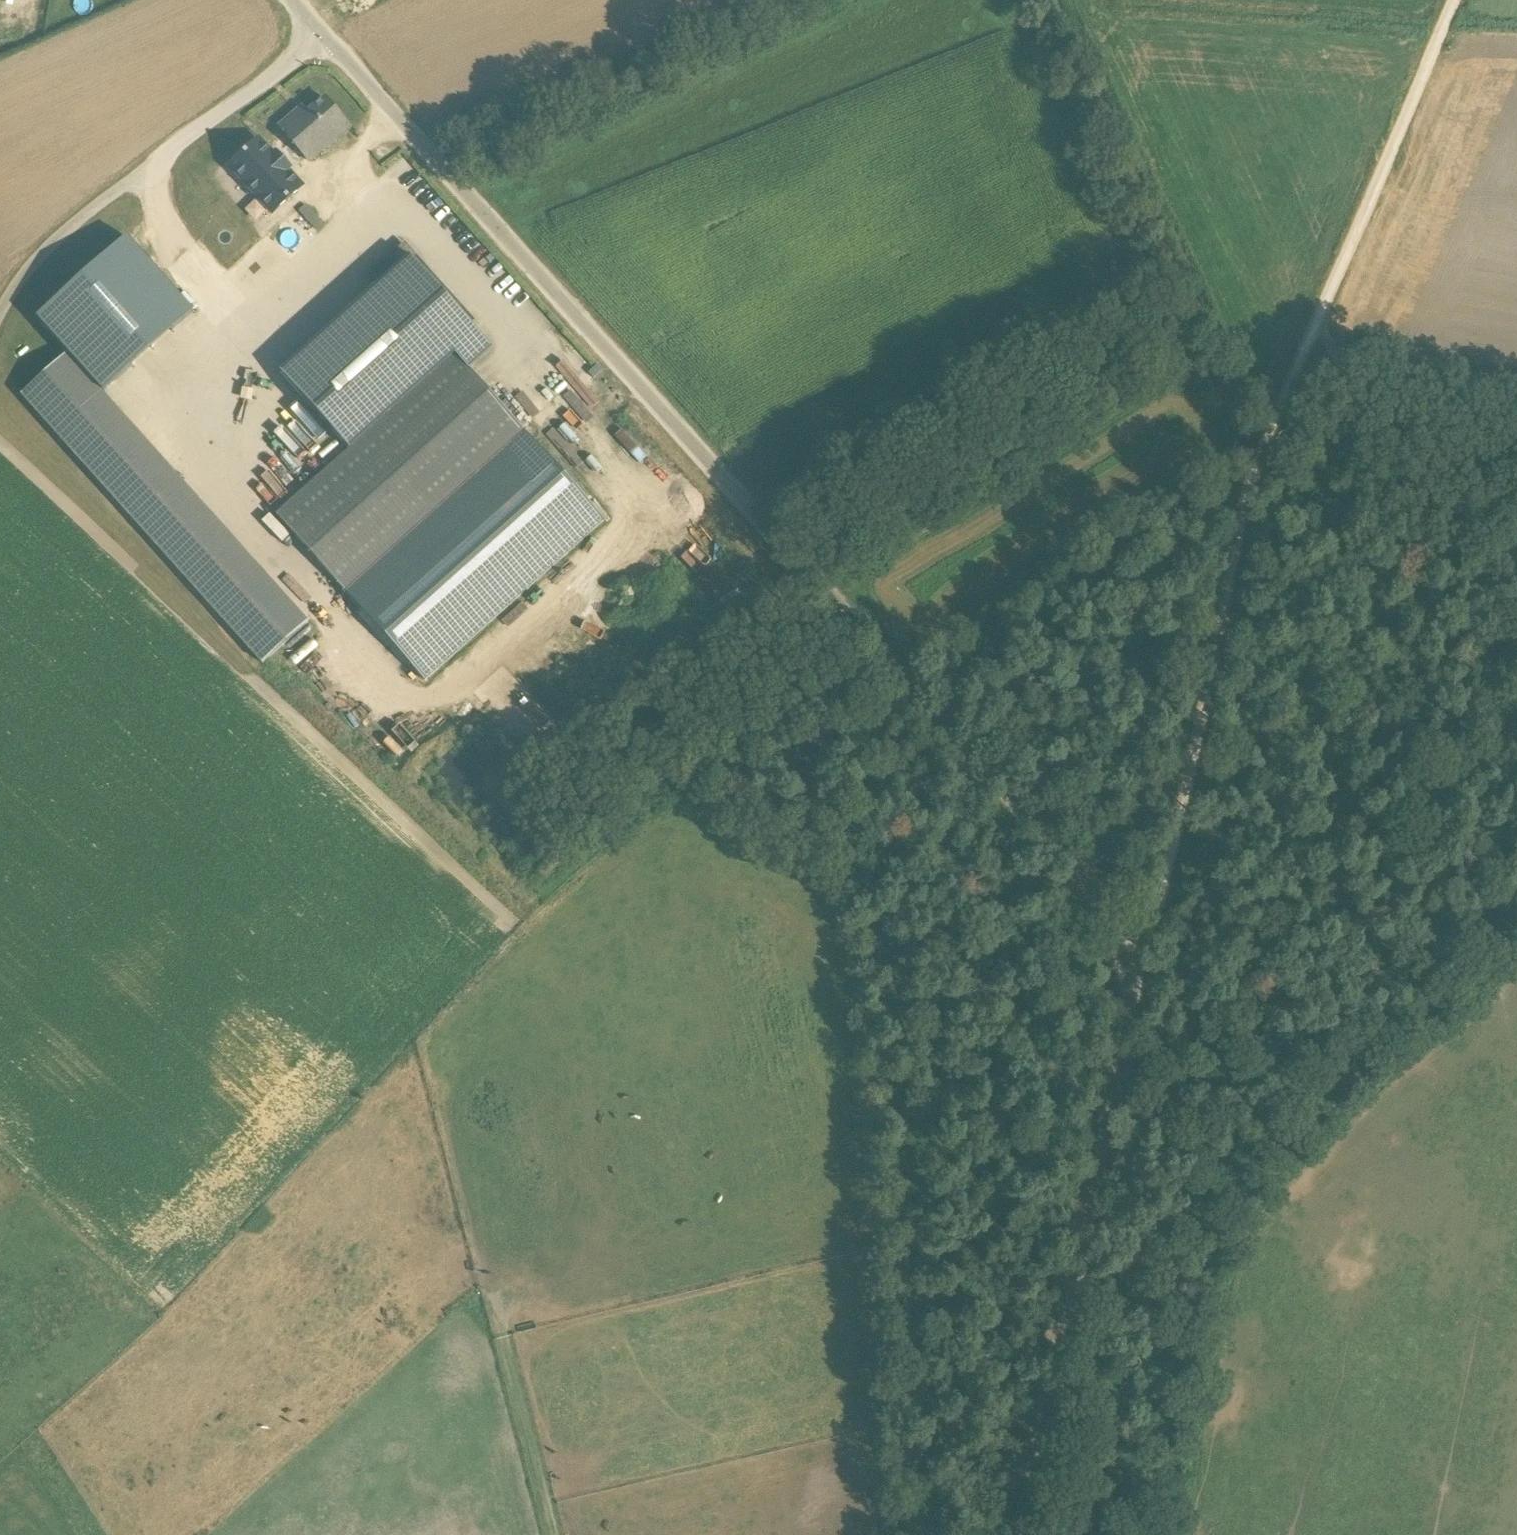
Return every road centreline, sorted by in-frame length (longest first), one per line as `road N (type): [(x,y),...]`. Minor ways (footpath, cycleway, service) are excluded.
road 1 (unclassified): [(1016,1534),(1130,998),(1098,918),(1056,856),(324,35)]
road 2 (unclassified): [(0,310),(40,254),(77,221),(324,35)]
road 3 (track): [(157,1294),(0,1149)]

